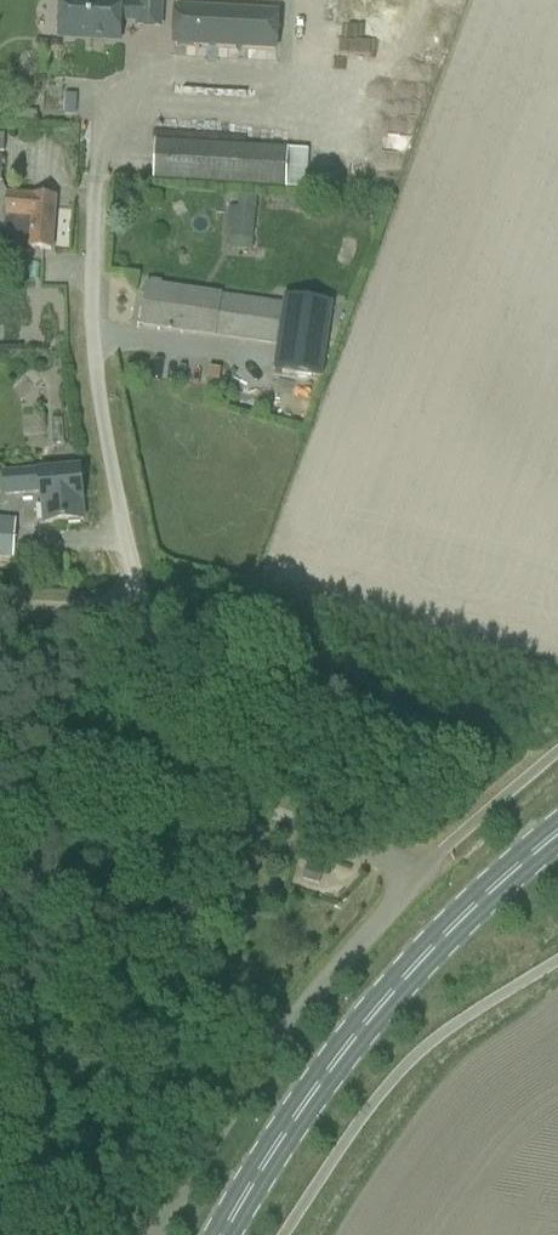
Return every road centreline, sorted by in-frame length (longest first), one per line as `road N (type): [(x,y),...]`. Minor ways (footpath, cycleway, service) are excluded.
road 1 (unclassified): [(102,102),(90,323),(118,507),(143,604),(222,766),(254,805),(421,874),(330,972),(244,1090),(159,1234)]
road 2 (primary): [(222,1234),(362,1026),(439,940),(557,833)]

